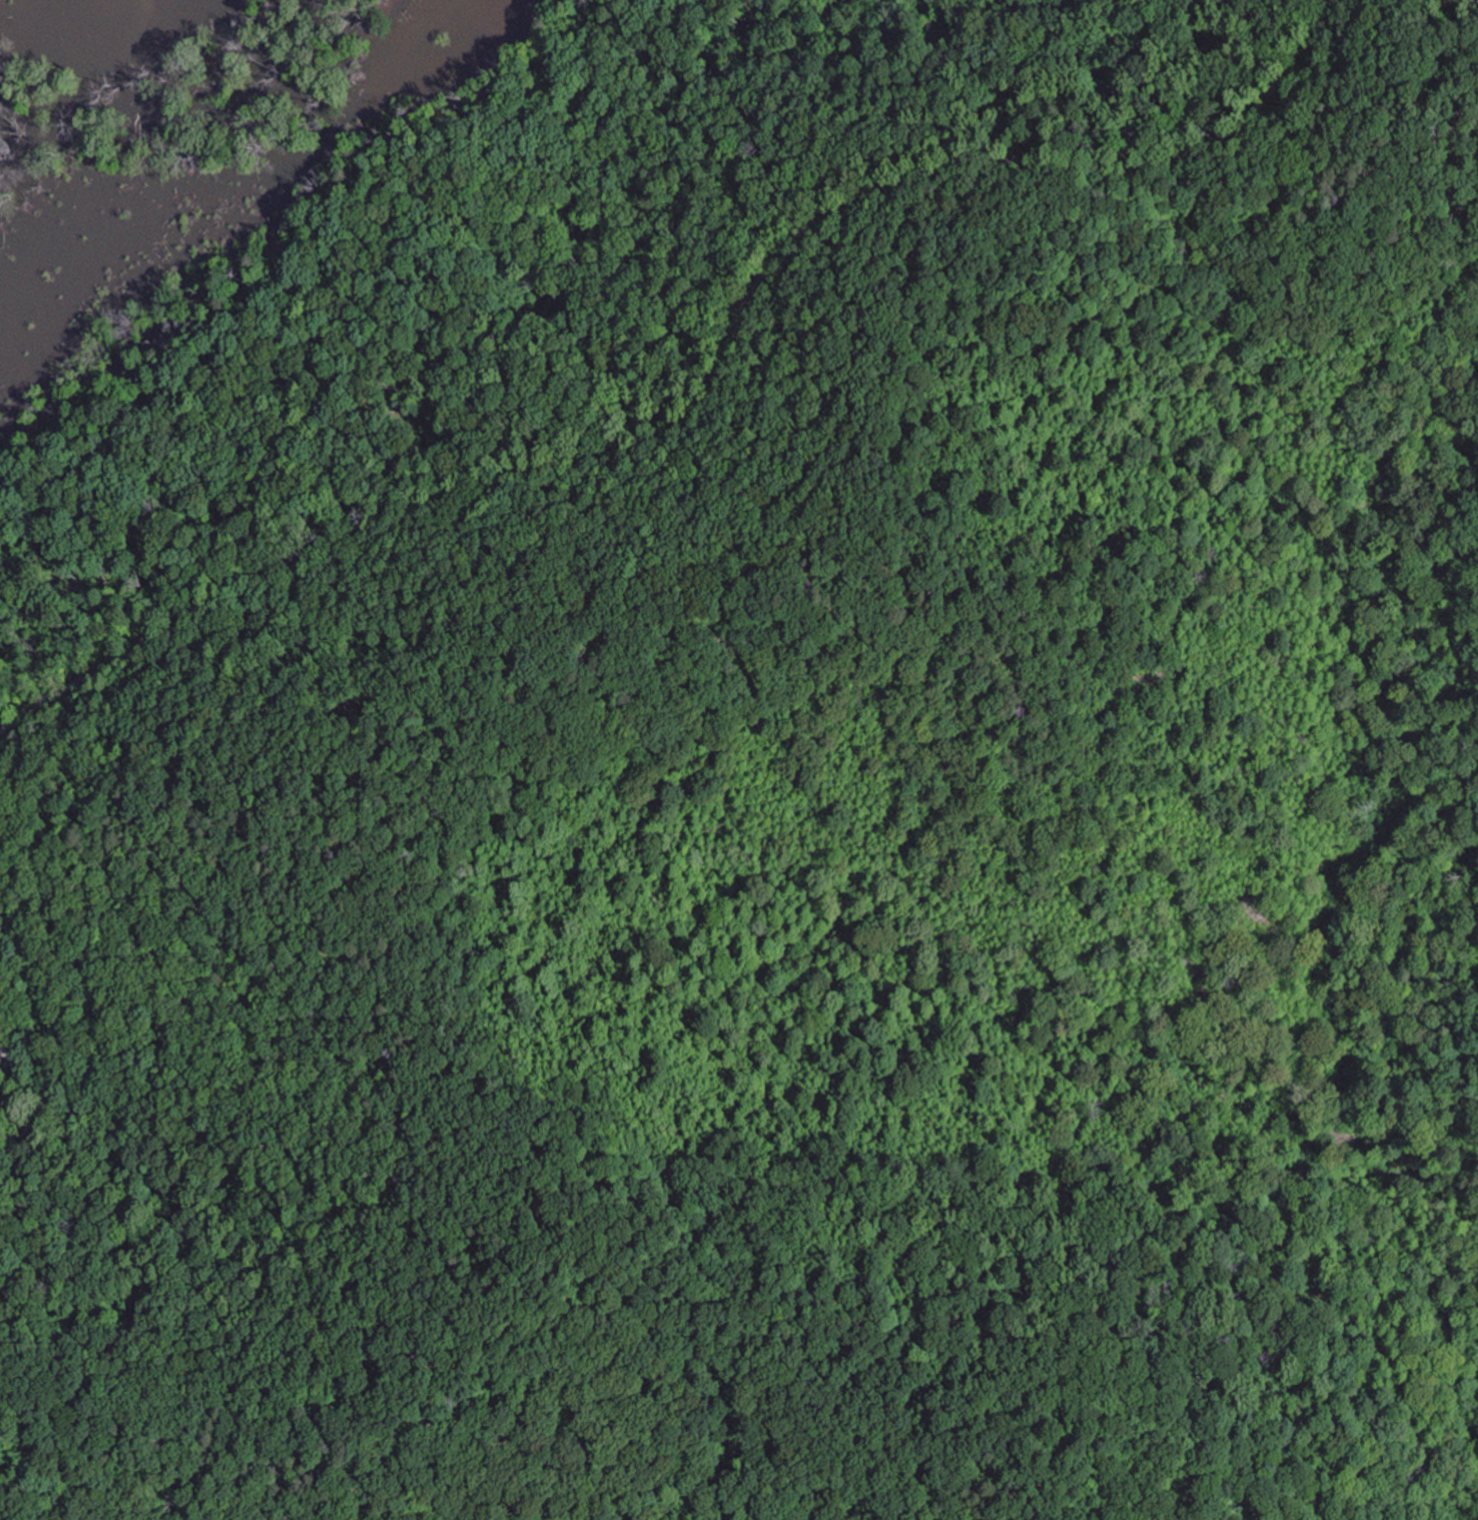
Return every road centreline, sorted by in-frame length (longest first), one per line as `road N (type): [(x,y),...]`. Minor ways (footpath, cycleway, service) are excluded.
road 1 (residential): [(1330,0),(1247,111),(1181,155),(1093,173),(1012,159),(969,161),(914,174),(819,218),(745,297),(703,396),(657,445),(483,484),(261,576),(179,626)]
road 2 (residential): [(114,660),(0,737)]
road 3 (residential): [(0,1043),(43,1108),(30,1131),(0,1133)]

